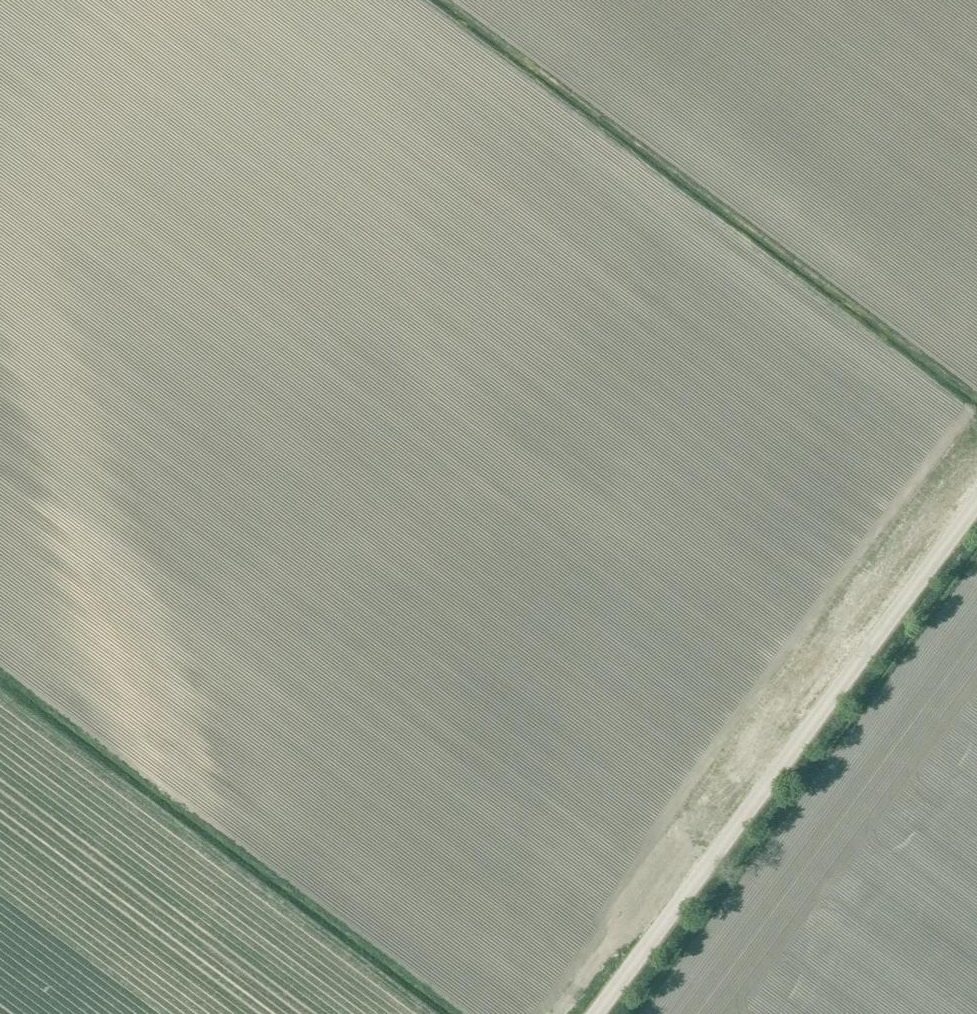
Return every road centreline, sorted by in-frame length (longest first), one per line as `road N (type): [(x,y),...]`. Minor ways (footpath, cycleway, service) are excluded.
road 1 (tertiary): [(598,1013),(976,504)]

